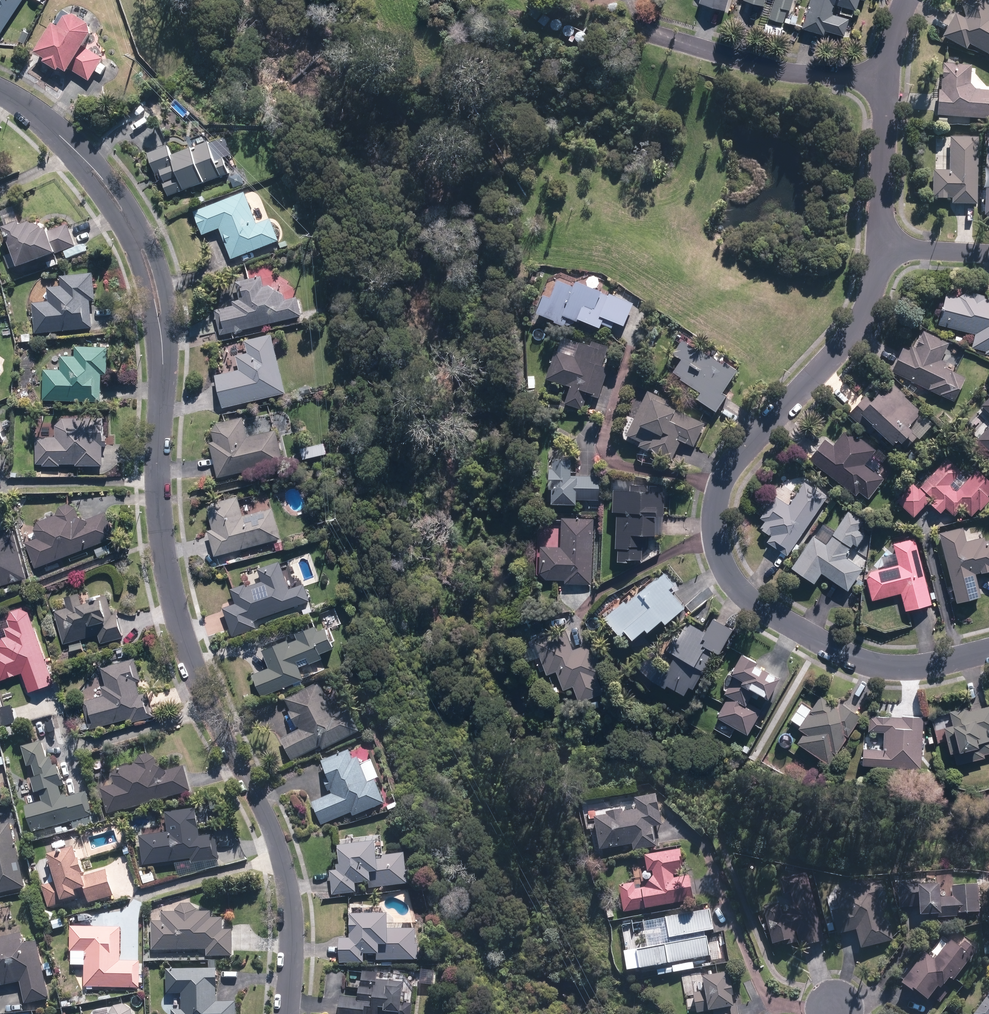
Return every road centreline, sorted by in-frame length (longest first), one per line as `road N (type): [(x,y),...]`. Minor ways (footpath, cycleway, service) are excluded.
road 1 (residential): [(287,1013),(291,900),(283,865),(215,726),(161,544),(163,345),(155,277),(130,215),(85,158),(35,110),(0,92)]
road 2 (residential): [(988,651),(909,670),(843,655),(744,593),(717,548),(717,497),(734,465),(862,320),(881,247)]
road 3 (residential): [(640,31),(780,72),(885,79)]
road 4 (residential): [(881,247),(885,79)]

